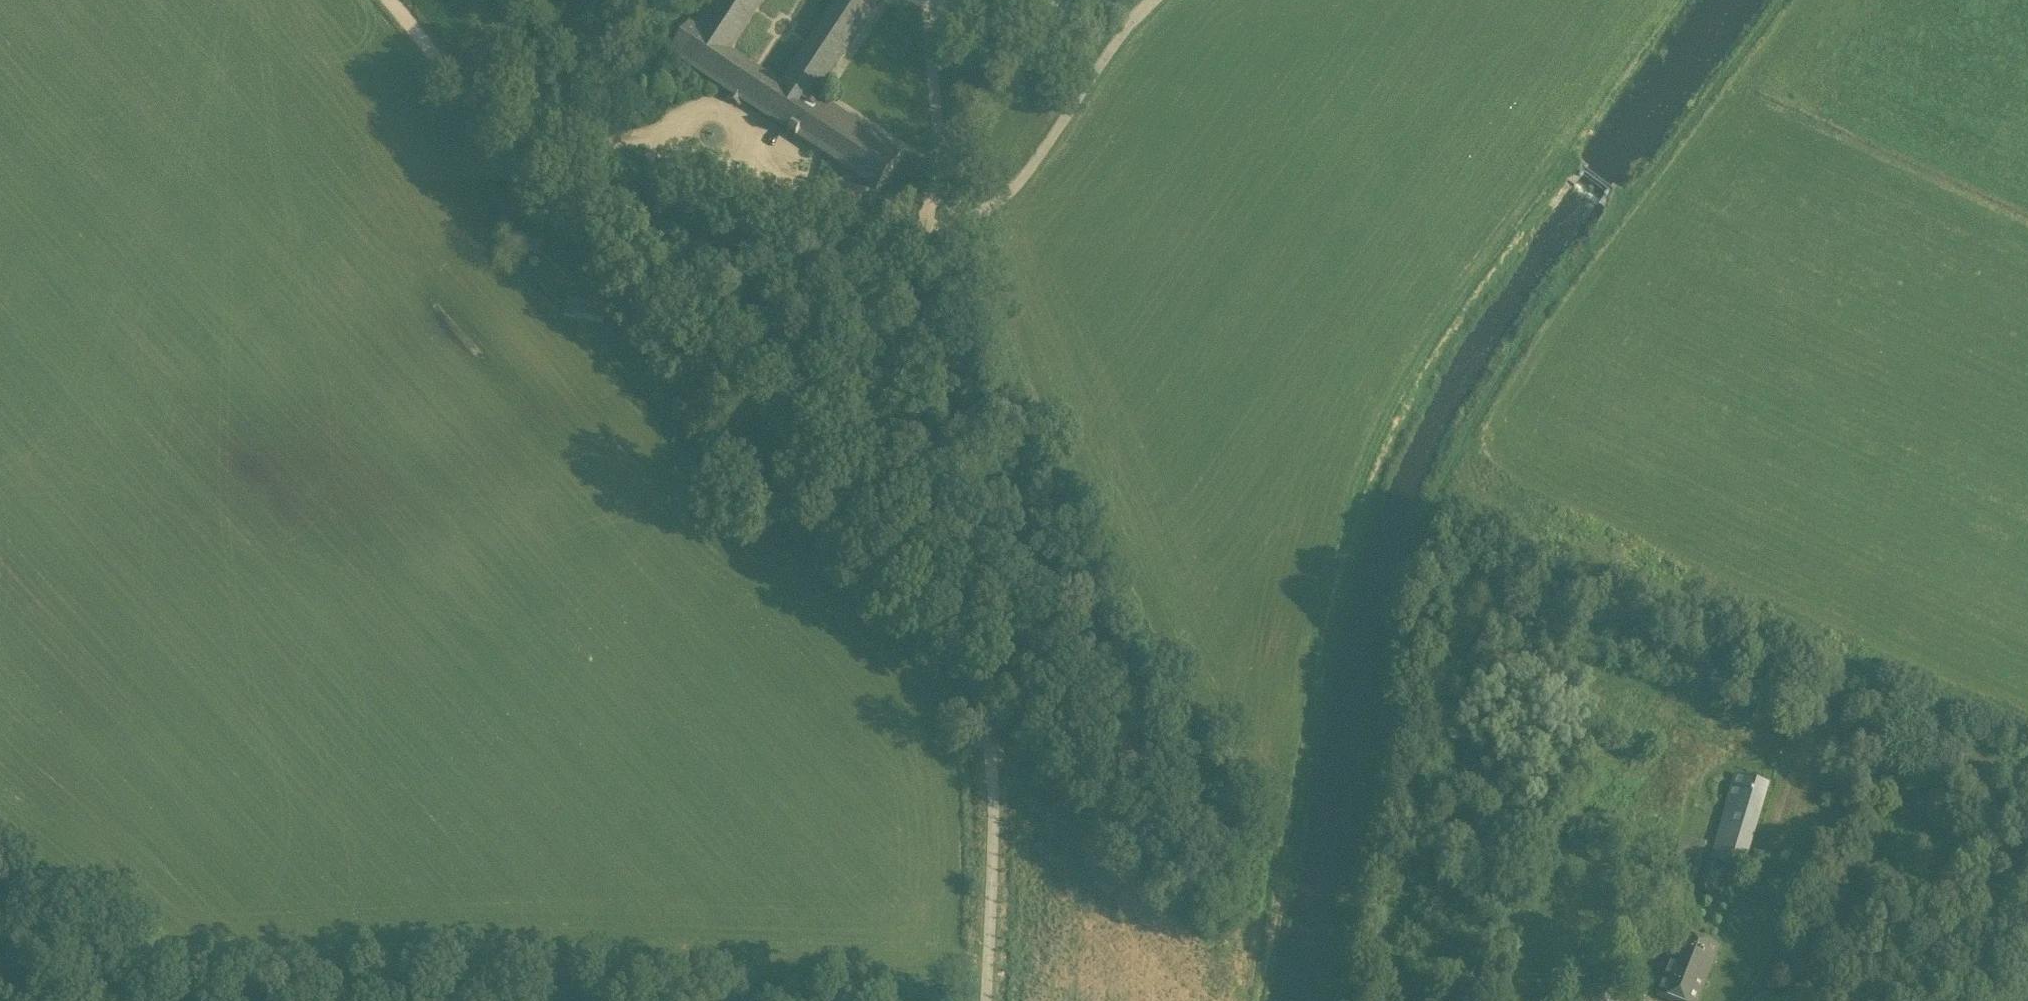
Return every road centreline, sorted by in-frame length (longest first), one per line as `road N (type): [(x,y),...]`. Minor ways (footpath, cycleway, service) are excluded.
road 1 (track): [(796,190),(521,139),(395,0)]

